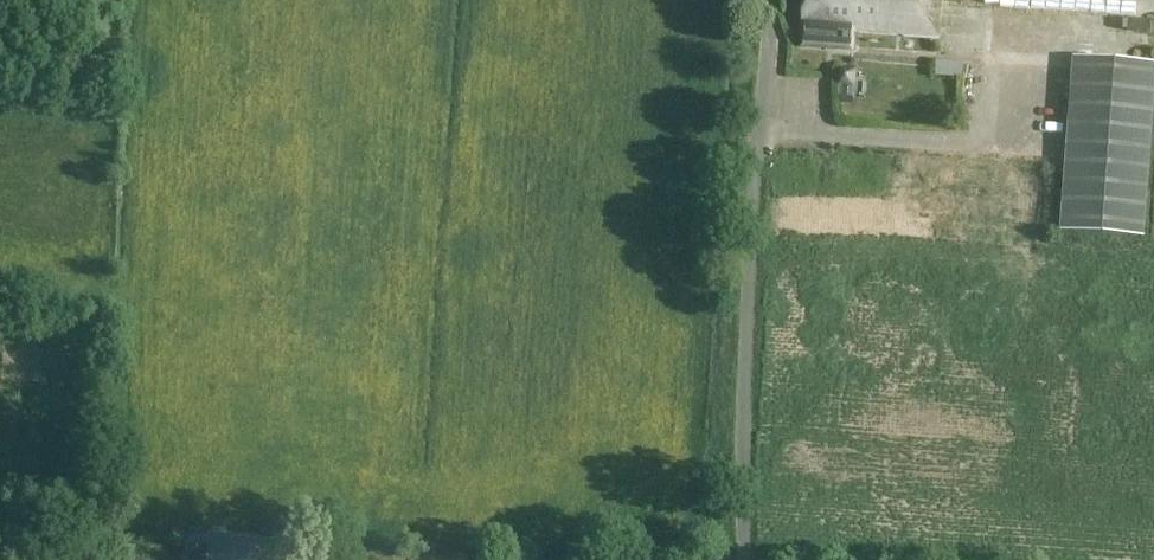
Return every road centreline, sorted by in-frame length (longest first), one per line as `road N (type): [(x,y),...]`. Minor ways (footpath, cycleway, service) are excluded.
road 1 (residential): [(742,559),(770,0)]

